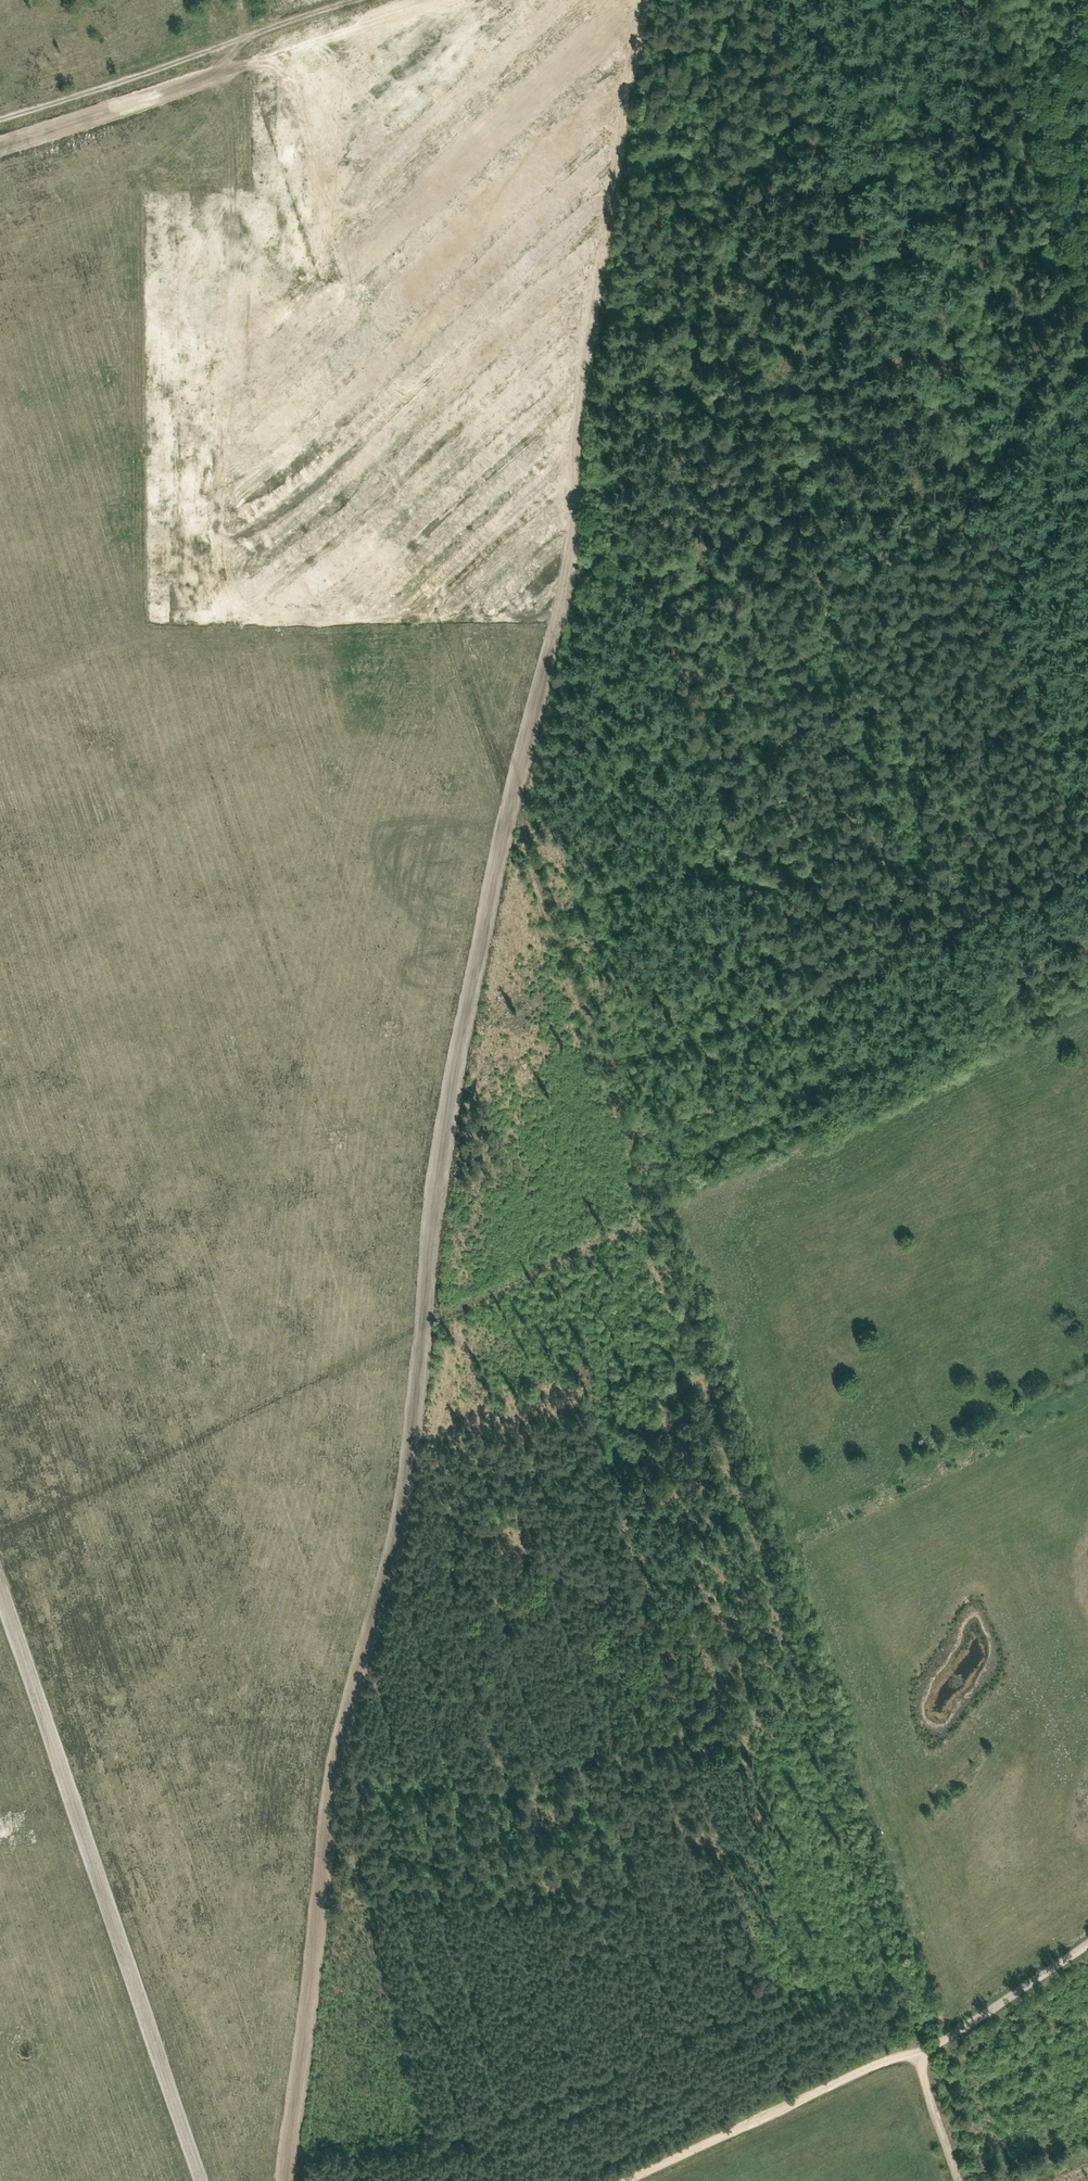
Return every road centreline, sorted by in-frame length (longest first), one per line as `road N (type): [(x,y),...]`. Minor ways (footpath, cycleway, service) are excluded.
road 1 (track): [(1087,1940),(934,2042),(847,2072),(620,2180)]
road 2 (track): [(917,2049),(962,2180)]

